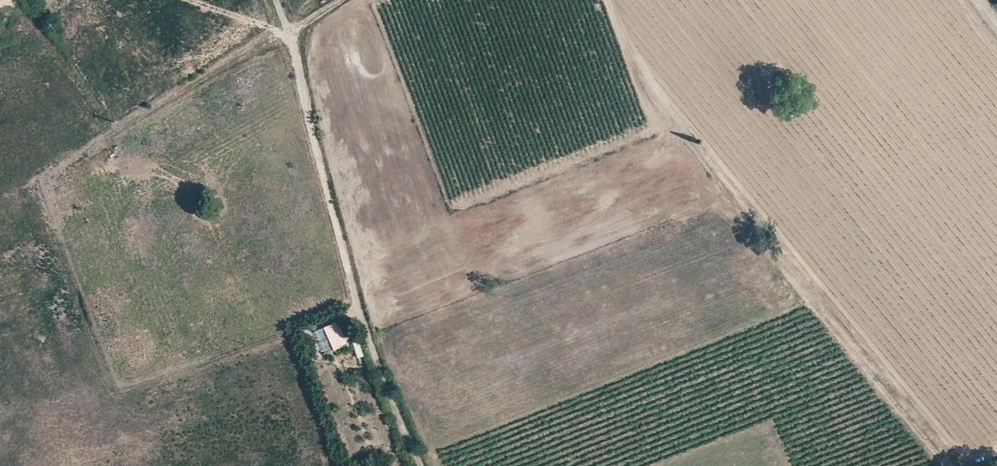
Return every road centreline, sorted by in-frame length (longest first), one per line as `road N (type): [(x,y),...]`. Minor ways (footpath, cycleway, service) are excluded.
road 1 (track): [(420,465),(360,314),(277,0)]

